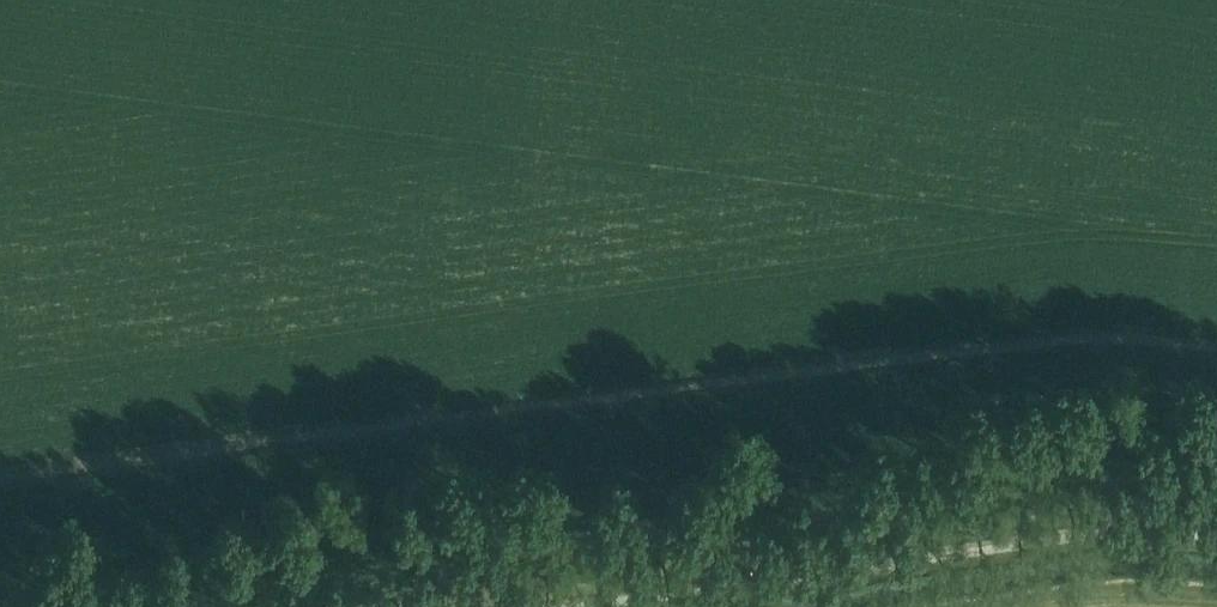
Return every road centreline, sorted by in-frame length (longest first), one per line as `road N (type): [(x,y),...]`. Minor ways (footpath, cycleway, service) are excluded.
road 1 (track): [(0,519),(1118,374),(1216,378)]

